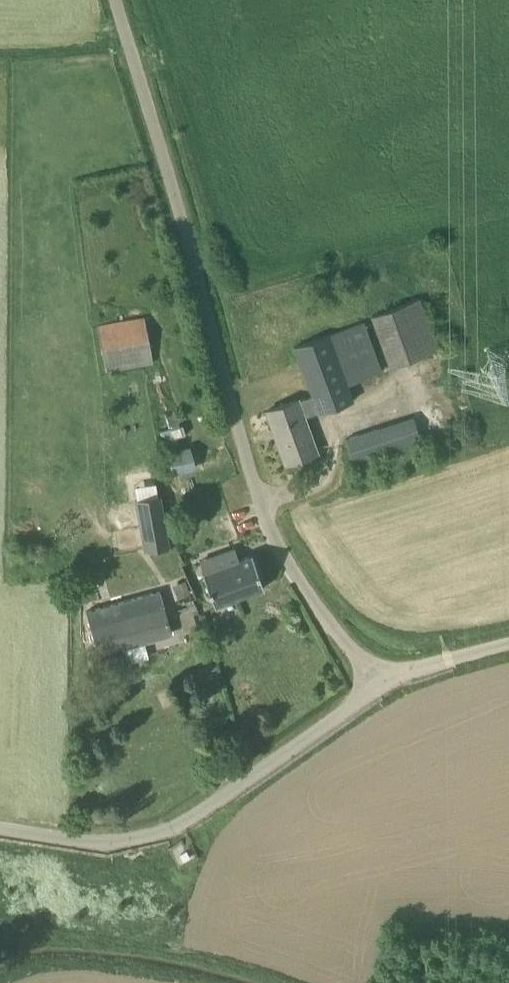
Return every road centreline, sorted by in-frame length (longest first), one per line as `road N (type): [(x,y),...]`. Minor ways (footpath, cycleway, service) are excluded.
road 1 (unclassified): [(380,685),(275,541),(113,0)]
road 2 (unclassified): [(380,685),(161,838),(119,846),(0,835)]
road 3 (unclassified): [(508,644),(380,685)]

